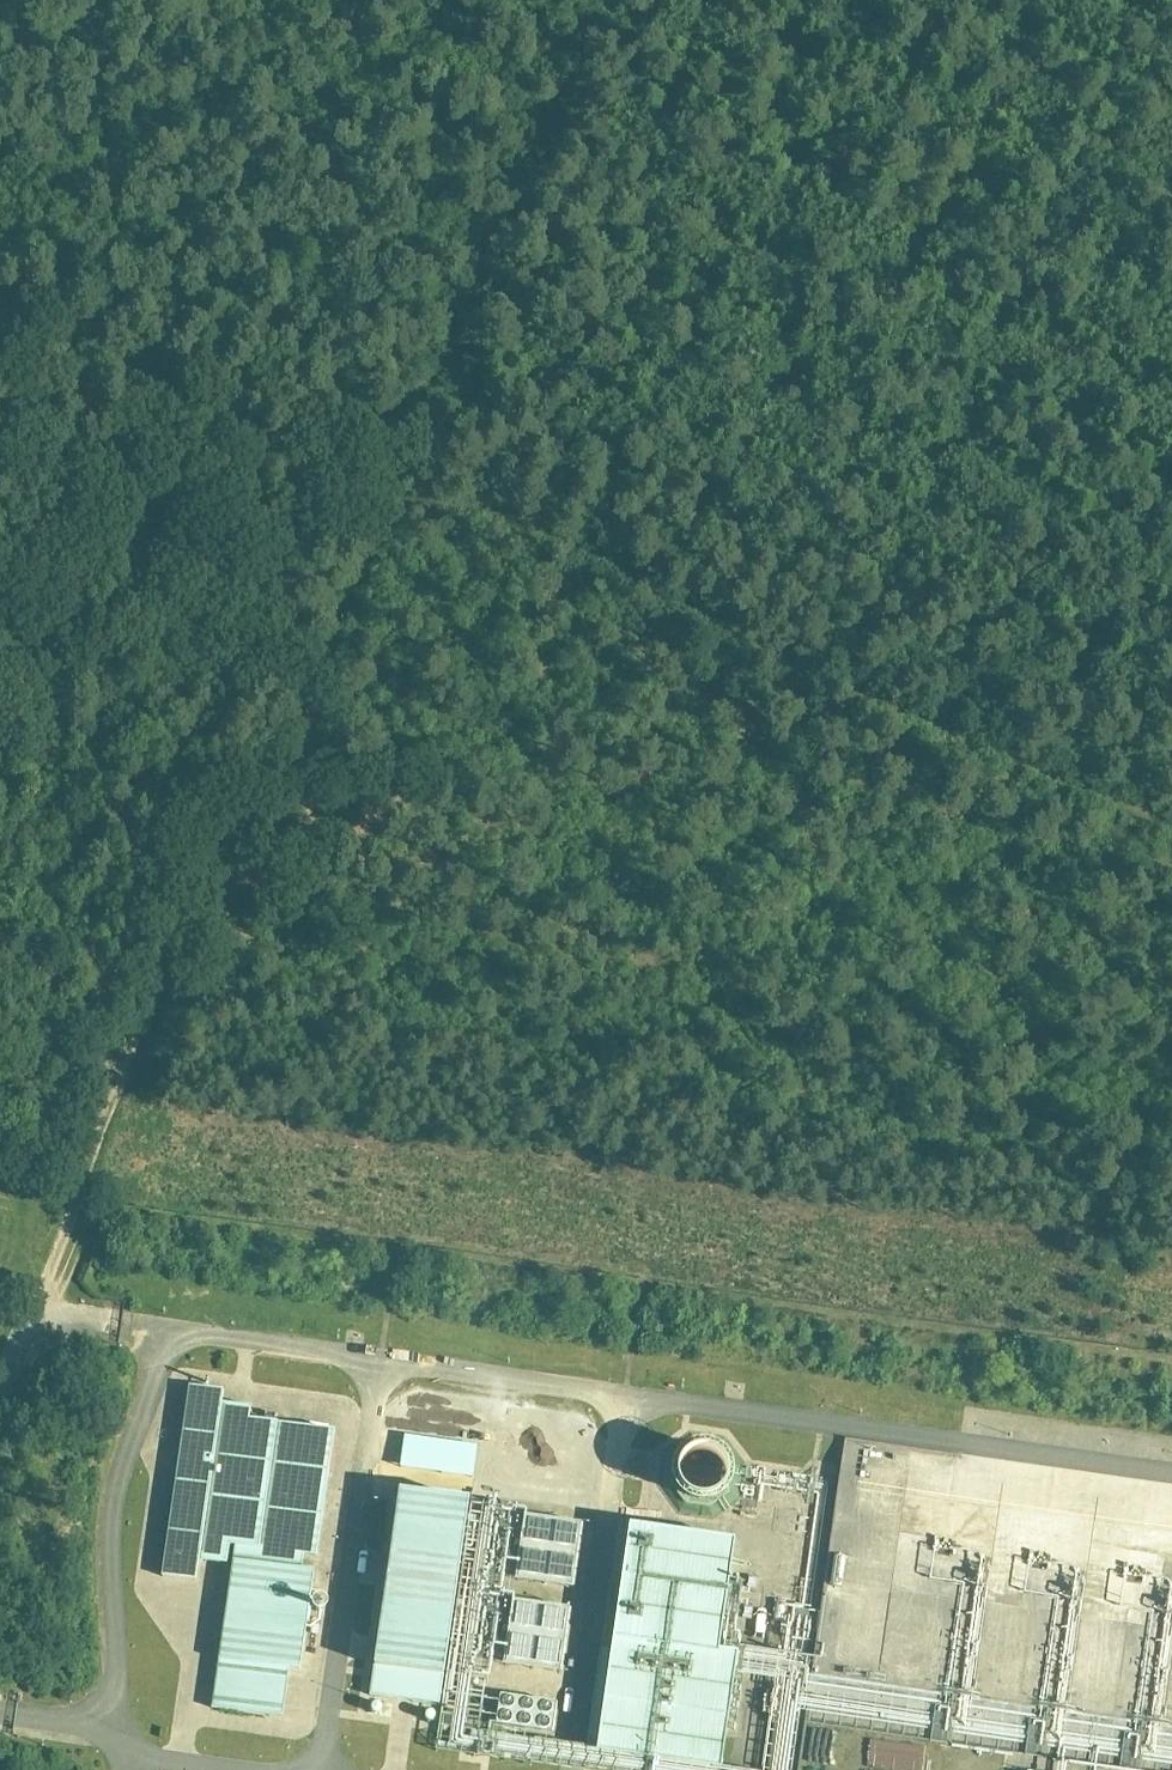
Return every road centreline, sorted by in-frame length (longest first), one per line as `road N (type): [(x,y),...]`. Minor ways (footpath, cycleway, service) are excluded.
road 1 (track): [(604,0),(392,501),(33,1291)]
road 2 (track): [(0,296),(392,501),(513,517),(821,667),(1171,823)]

